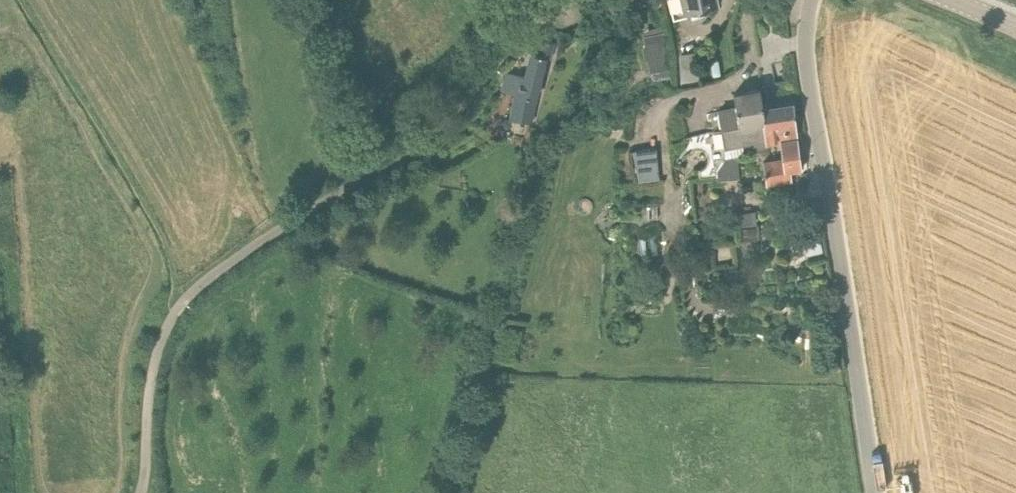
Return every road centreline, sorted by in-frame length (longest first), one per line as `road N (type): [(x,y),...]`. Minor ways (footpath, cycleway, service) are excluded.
road 1 (unclassified): [(876,492),(808,77),(812,0)]
road 2 (unclassified): [(560,0),(431,131),(206,279),(180,307)]
road 3 (unclassified): [(142,492),(156,359),(180,307)]

